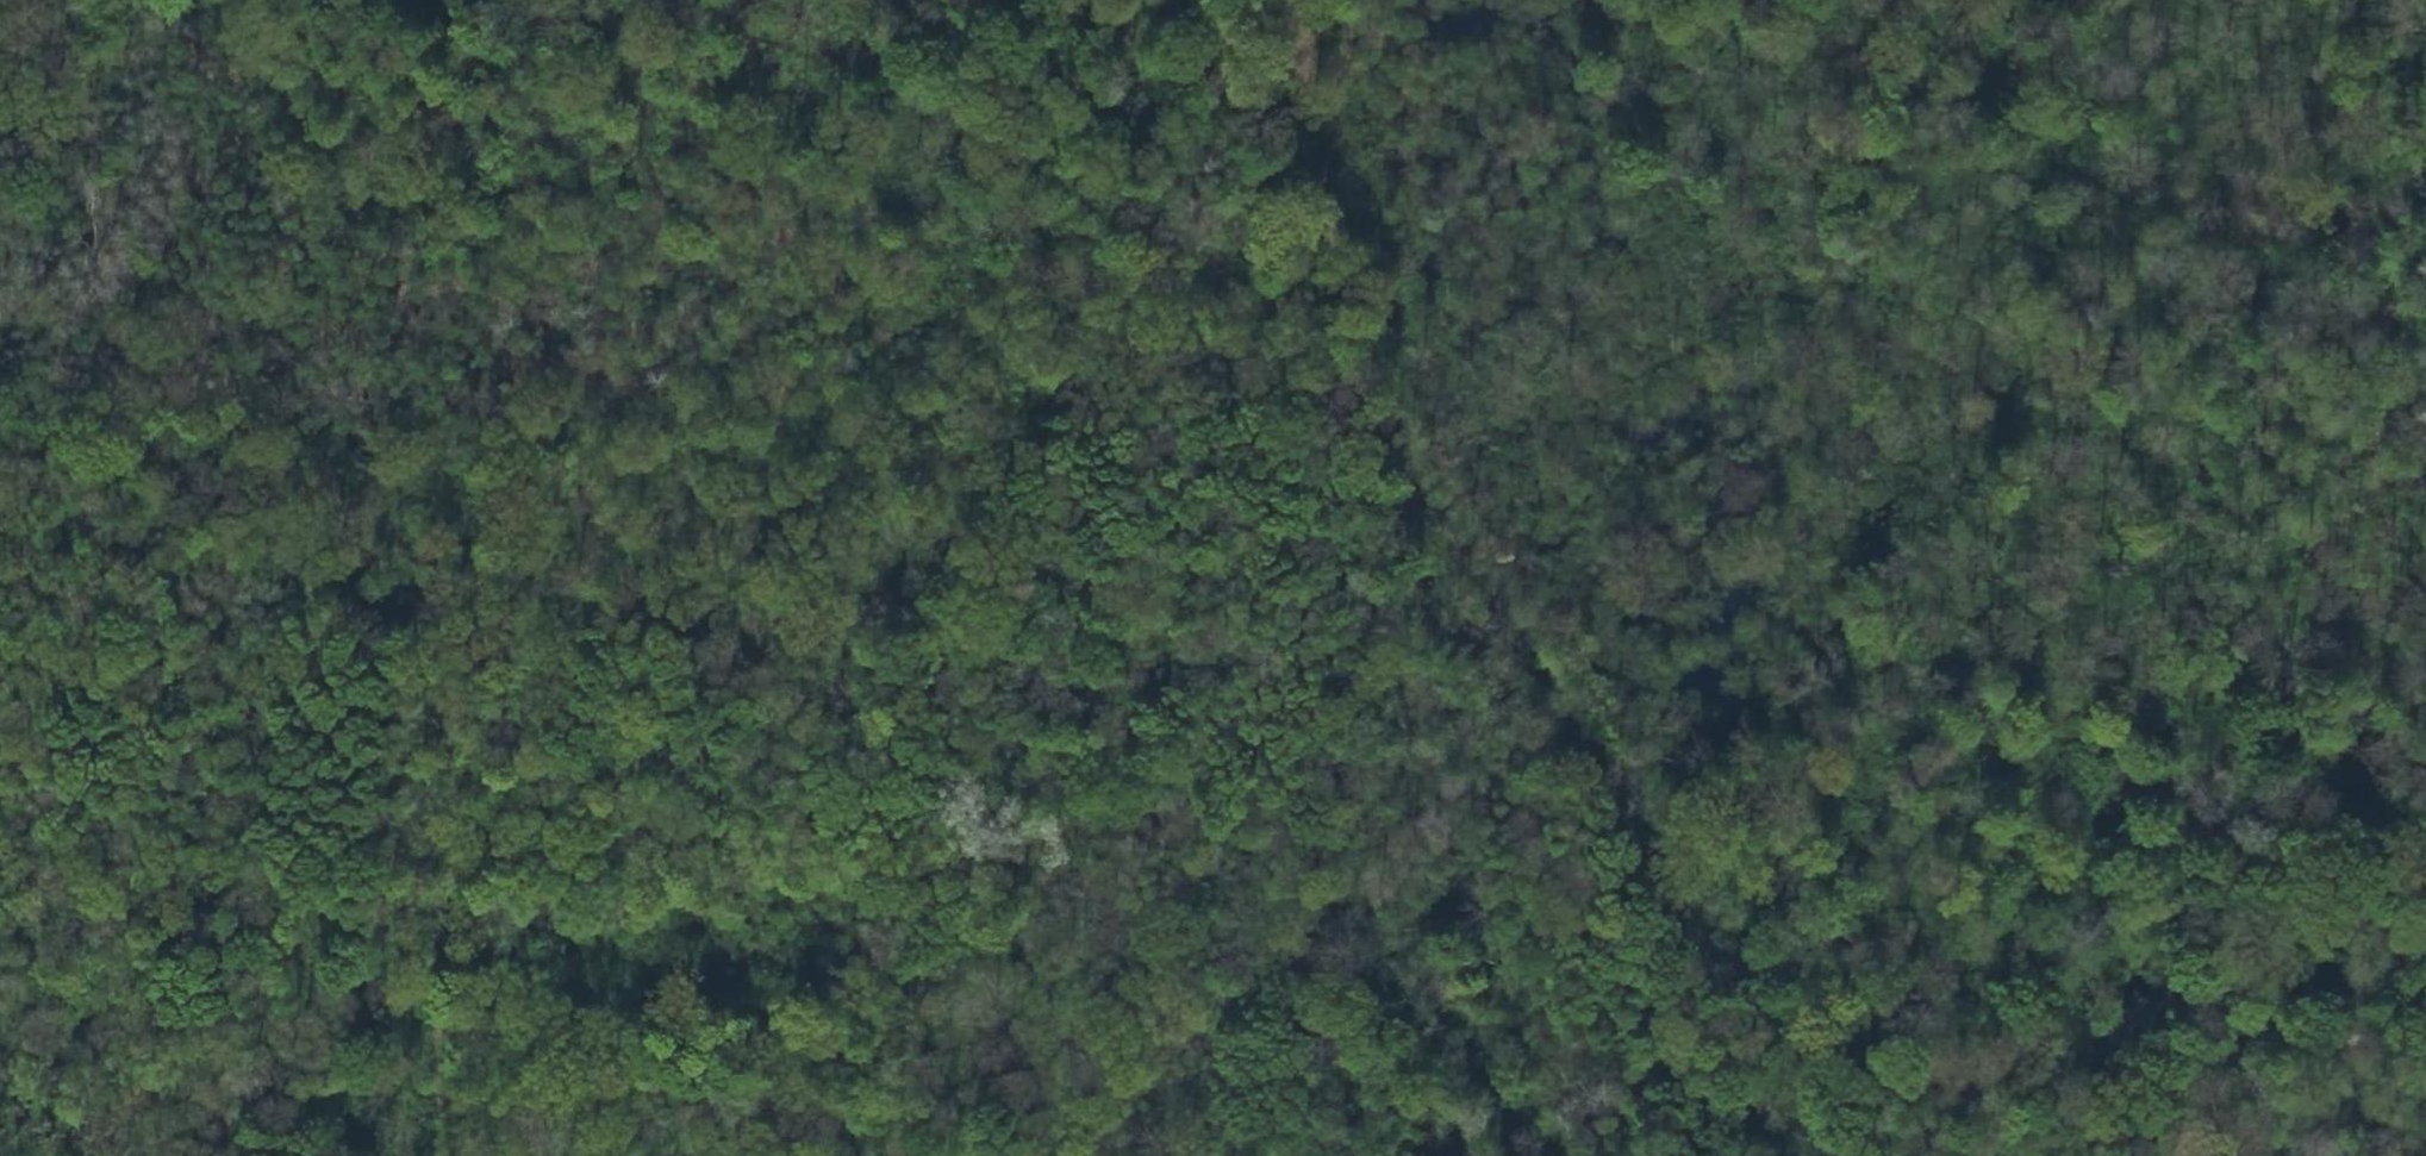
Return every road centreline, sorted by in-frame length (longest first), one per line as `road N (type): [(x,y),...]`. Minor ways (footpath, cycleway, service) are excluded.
road 1 (track): [(1585,795),(1554,806),(1519,907),(1511,970),(1434,1155)]

